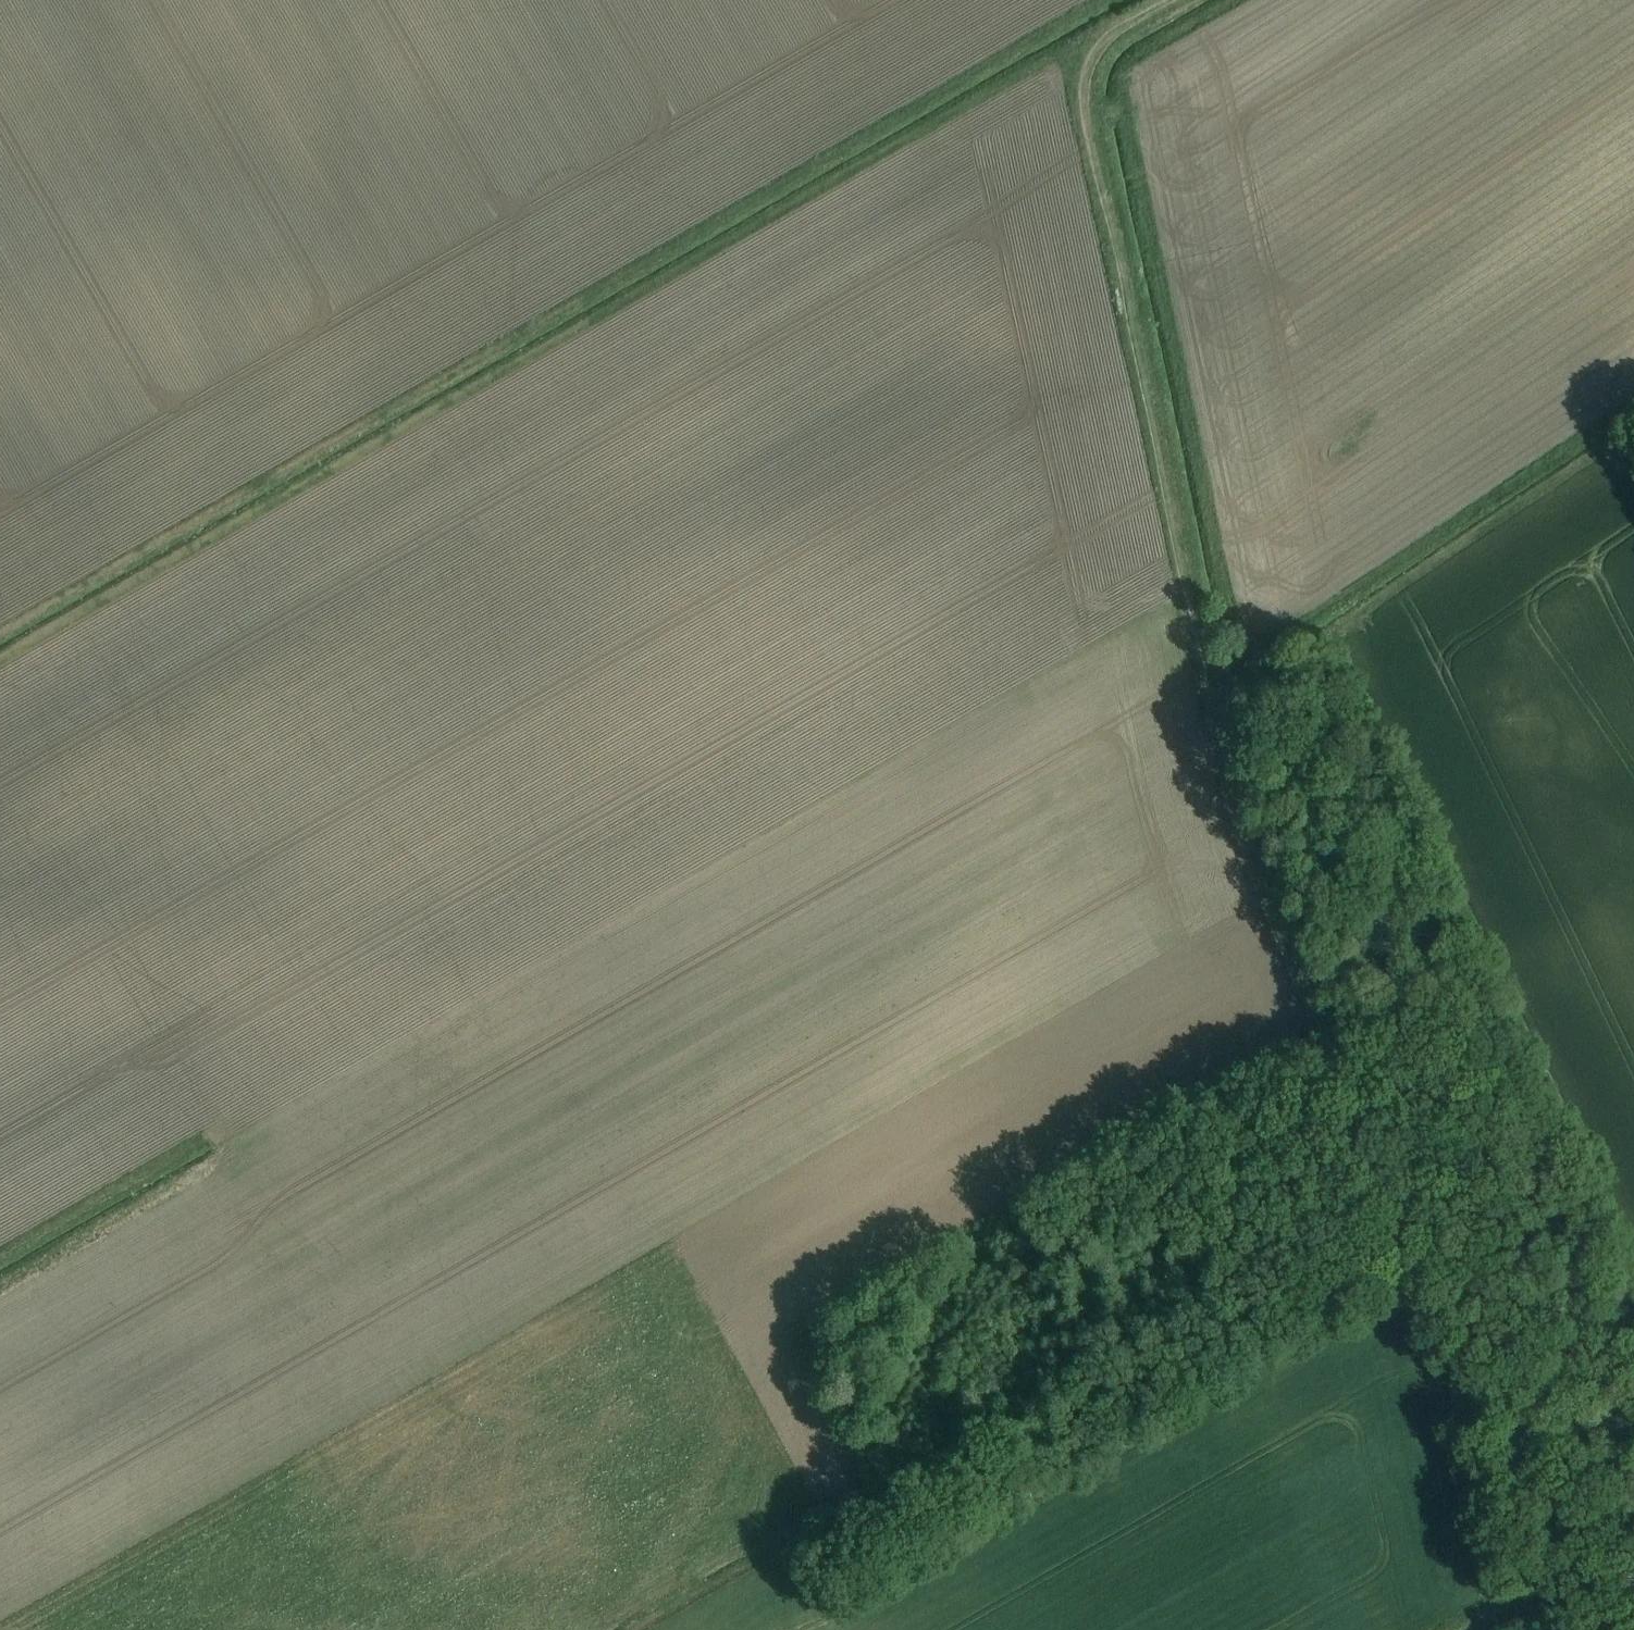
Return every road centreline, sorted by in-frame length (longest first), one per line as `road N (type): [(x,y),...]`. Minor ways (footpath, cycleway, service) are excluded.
road 1 (track): [(1505,1629),(1379,1187),(1226,767),(1085,73),(1096,45),(1172,0)]

